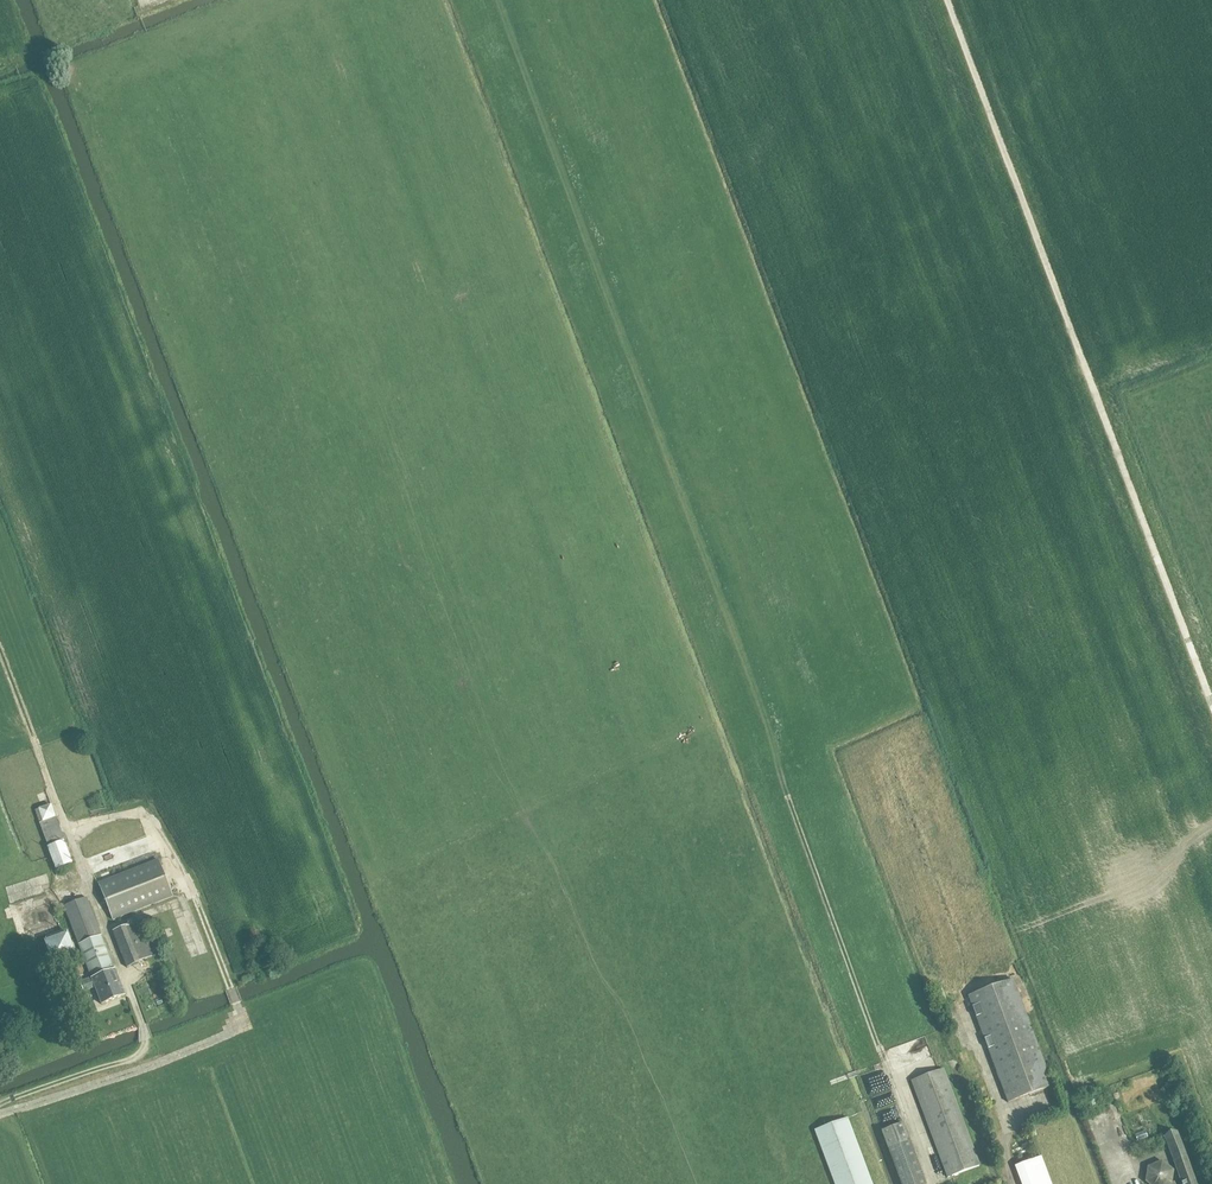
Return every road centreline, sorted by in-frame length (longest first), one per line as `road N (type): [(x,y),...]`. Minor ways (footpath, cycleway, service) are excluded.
road 1 (track): [(1211,697),(947,0)]
road 2 (track): [(0,1112),(238,1030),(242,1014),(230,987)]
road 3 (track): [(88,886),(0,648)]

